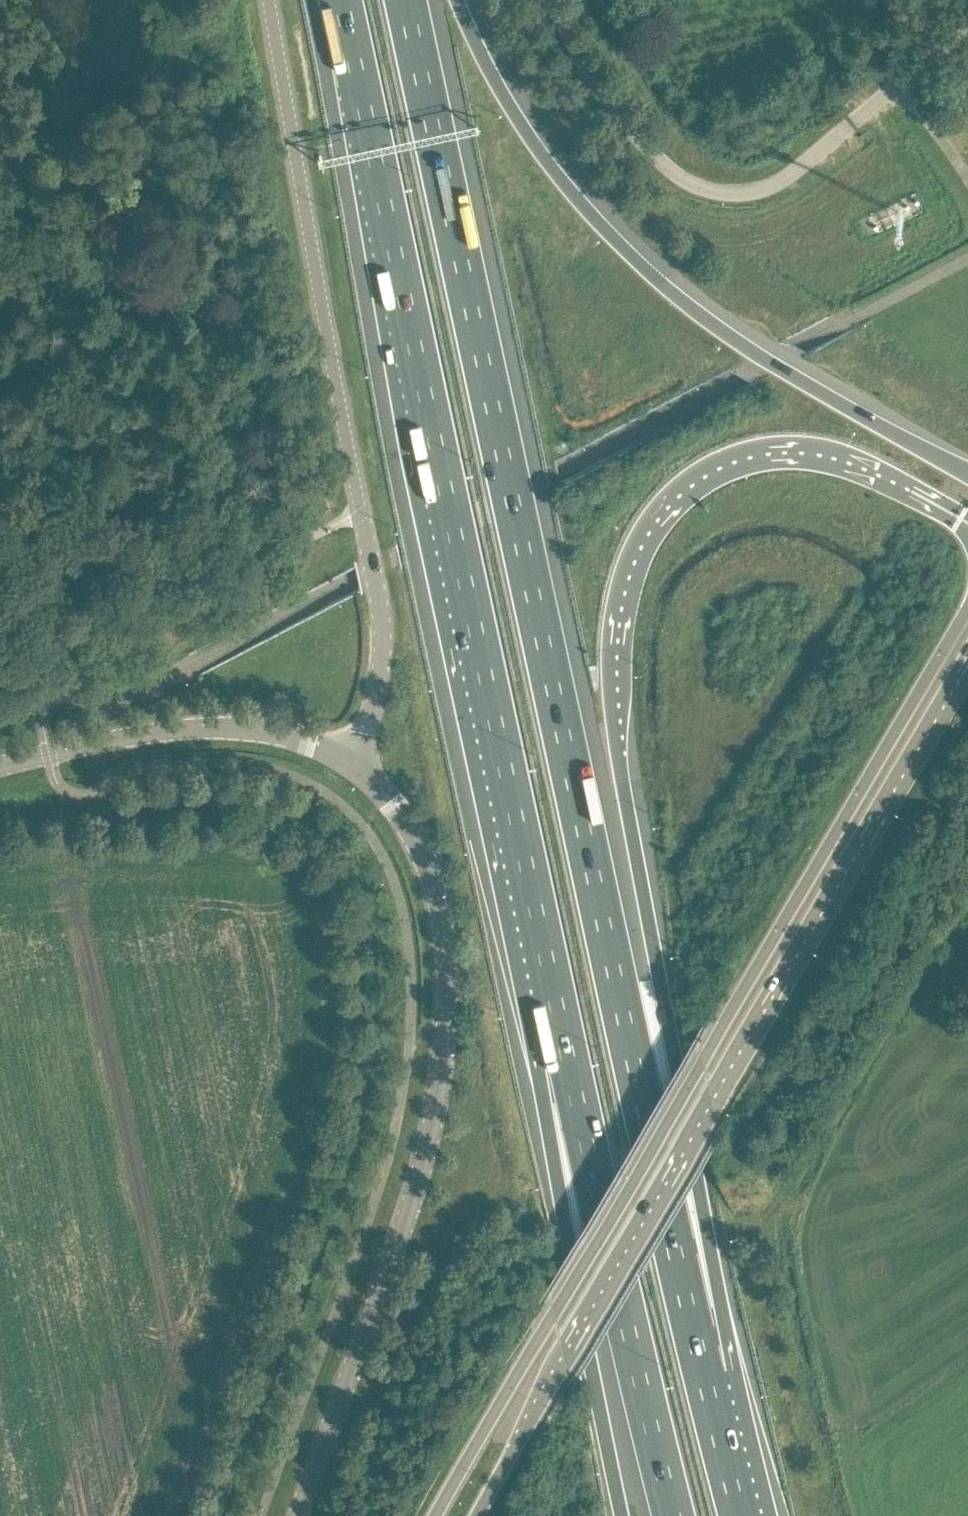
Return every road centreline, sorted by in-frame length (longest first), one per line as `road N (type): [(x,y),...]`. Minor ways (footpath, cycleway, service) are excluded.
road 1 (motorway): [(705,1373),(405,0)]
road 2 (motorway): [(705,1373),(698,1184),(624,791),(614,698),(625,582),(650,527),(678,494),(709,470),(758,453),(844,458),(967,519)]
road 3 (motorway): [(341,0),(561,1031)]
road 4 (secondary): [(967,612),(434,1515)]
road 5 (secondary): [(475,1515),(967,666)]
road 6 (tertiary): [(295,1515),(431,1139),(447,1016),(431,874),(397,808),(351,764)]
road 7 (tertiary): [(351,764),(376,705),(382,631),(269,0)]
road 8 (motorway): [(967,471),(774,364),(650,272),(598,222),(516,118),(459,0)]
road 9 (unclassified): [(967,26),(786,178),(722,193),(670,170),(590,78),(553,0)]
road 10 (motorway): [(561,1031),(676,1515)]
road 11 (motorway): [(561,1031),(622,1515)]
road 12 (tertiary): [(0,766),(98,740),(224,727),(277,732),(351,764)]
road 13 (motorway): [(742,1515),(705,1373)]

